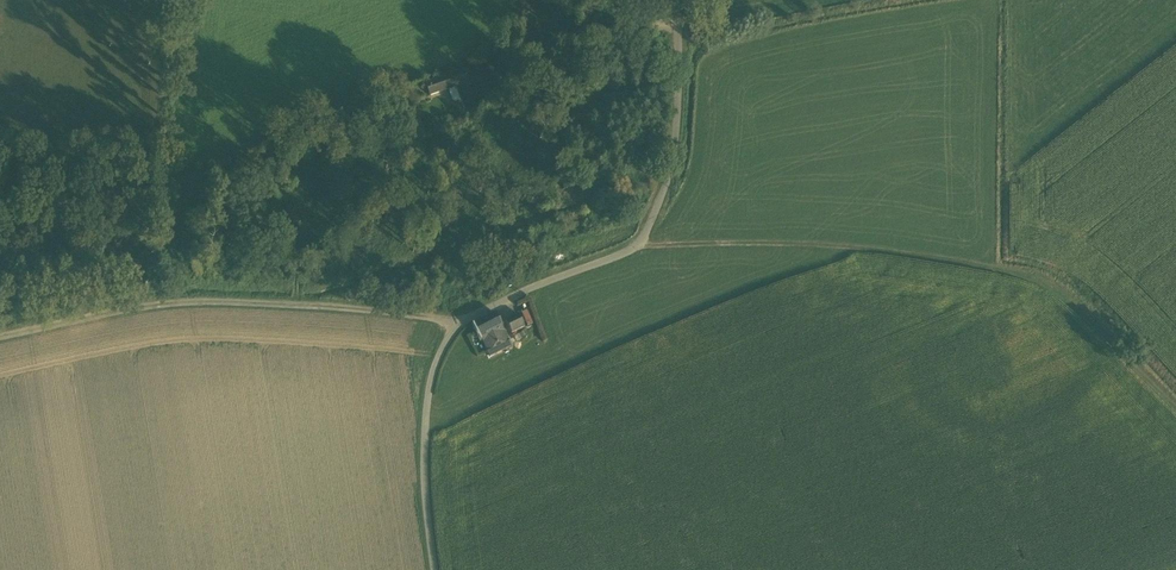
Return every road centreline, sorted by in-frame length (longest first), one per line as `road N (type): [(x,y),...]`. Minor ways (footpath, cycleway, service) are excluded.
road 1 (residential): [(674,0),(674,151),(656,212),(633,251),(482,310),(456,329),(438,358),(429,386),(425,489),(434,569)]
road 2 (track): [(1175,403),(1059,284),(1006,266),(773,242),(633,251)]
road 3 (track): [(482,310),(150,299),(0,334)]

